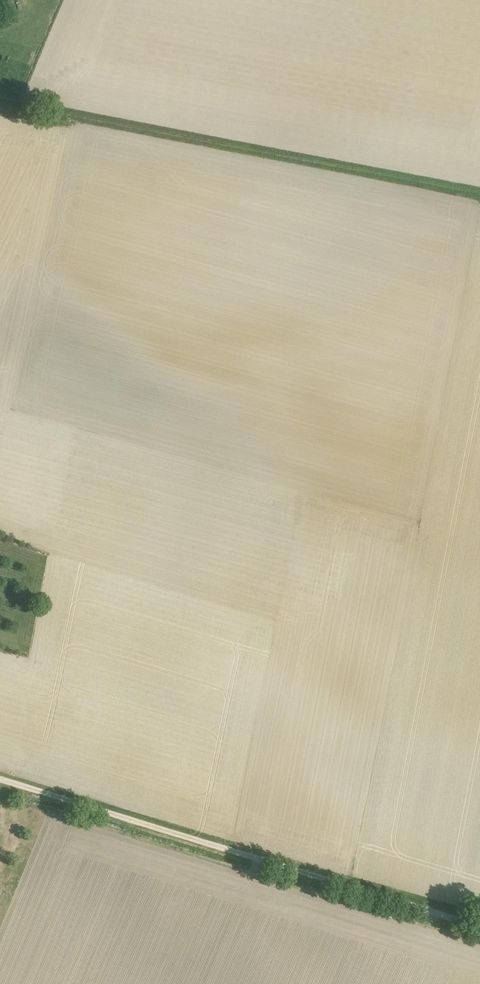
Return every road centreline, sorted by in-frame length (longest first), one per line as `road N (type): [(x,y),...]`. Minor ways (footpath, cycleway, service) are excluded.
road 1 (track): [(479,926),(0,781)]

